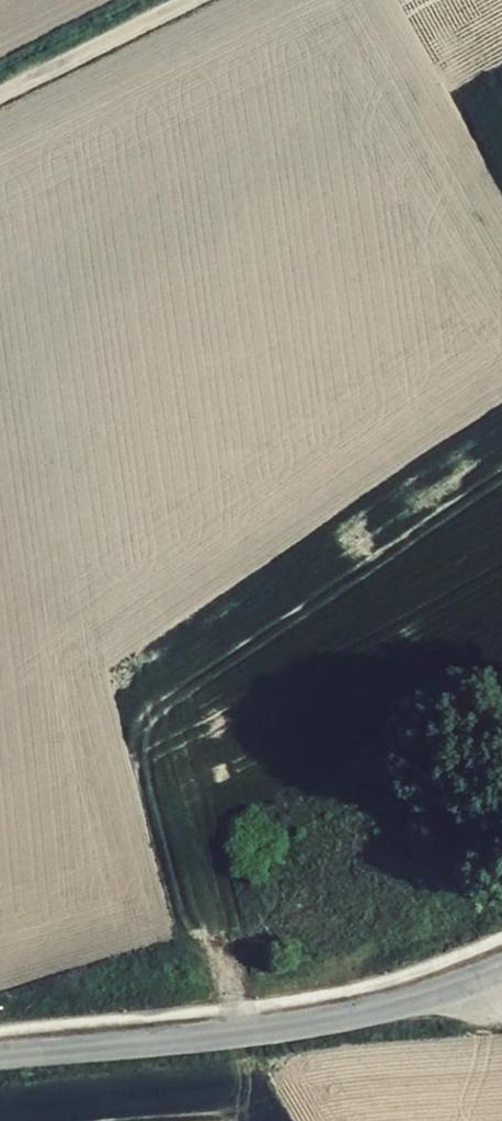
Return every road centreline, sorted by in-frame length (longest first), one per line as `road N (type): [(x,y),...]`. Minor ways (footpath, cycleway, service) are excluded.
road 1 (unclassified): [(501,972),(342,1021),(0,1058)]
road 2 (track): [(187,0),(0,92)]

